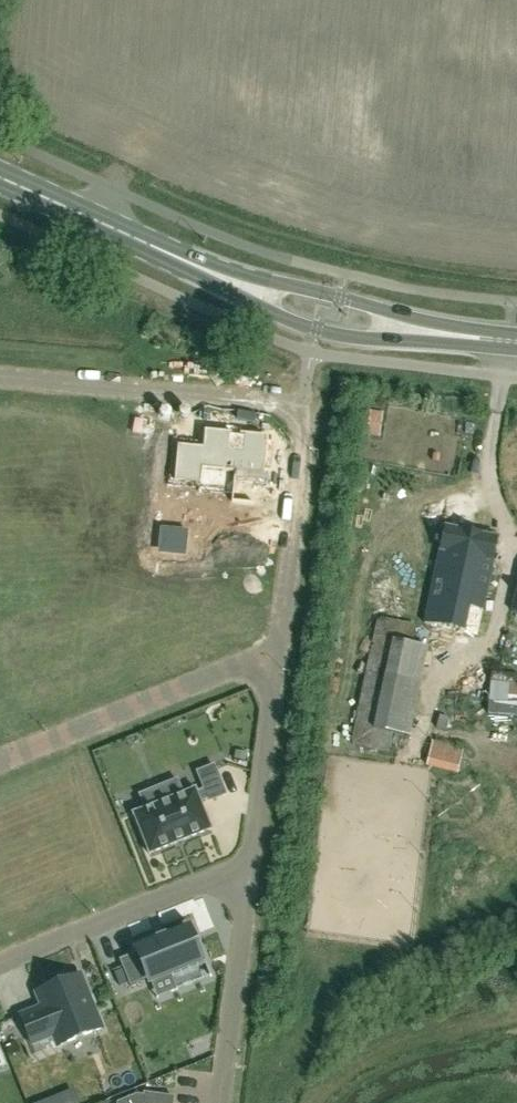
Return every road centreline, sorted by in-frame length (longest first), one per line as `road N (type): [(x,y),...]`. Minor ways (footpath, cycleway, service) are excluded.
road 1 (residential): [(0,380),(303,406),(310,424),(251,885)]
road 2 (primary): [(245,290),(0,180)]
road 3 (residential): [(251,885),(202,885),(0,967)]
road 4 (residential): [(251,885),(222,1102)]
road 5 (primary): [(245,290),(289,322),(319,331),(443,333)]
road 6 (primary): [(443,333),(339,298),(245,290)]

